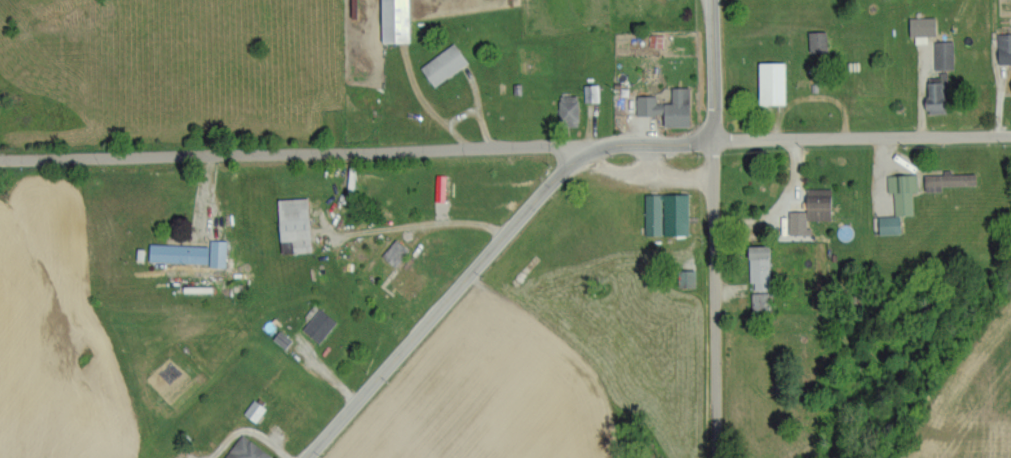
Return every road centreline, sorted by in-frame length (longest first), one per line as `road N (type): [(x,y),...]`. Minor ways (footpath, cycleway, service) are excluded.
road 1 (residential): [(0,160),(586,146)]
road 2 (secondary): [(310,457),(586,146)]
road 3 (residential): [(718,457),(715,143)]
road 4 (residential): [(715,143),(1010,136)]
road 5 (secondary): [(715,143),(714,0)]
road 6 (secondary): [(586,146),(715,143)]

